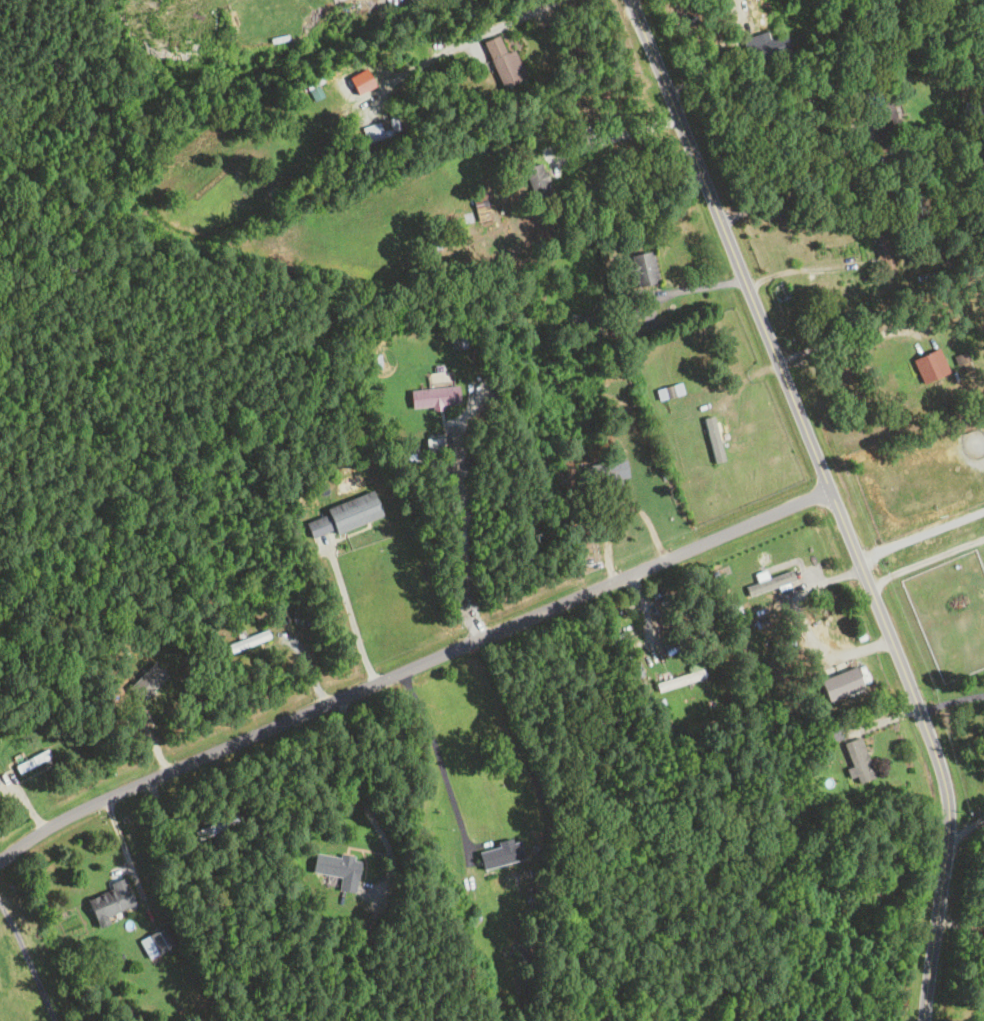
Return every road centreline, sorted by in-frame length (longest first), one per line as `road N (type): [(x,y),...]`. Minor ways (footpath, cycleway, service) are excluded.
road 1 (residential): [(927,1020),(950,850),(938,764),(632,0)]
road 2 (residential): [(830,489),(129,788),(0,857)]

